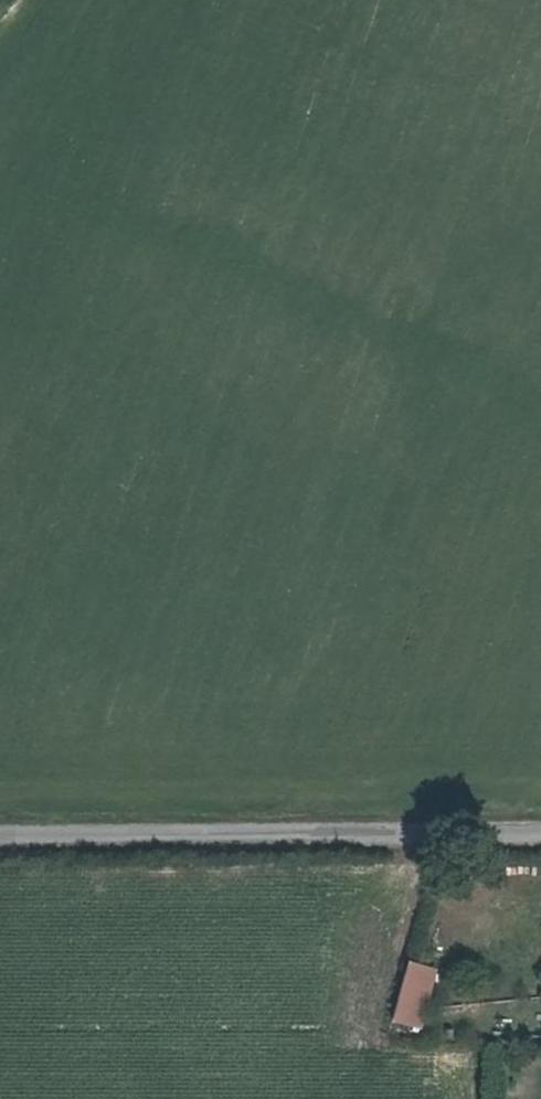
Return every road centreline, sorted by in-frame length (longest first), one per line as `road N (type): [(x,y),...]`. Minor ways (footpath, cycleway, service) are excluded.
road 1 (unclassified): [(0,839),(540,837)]

